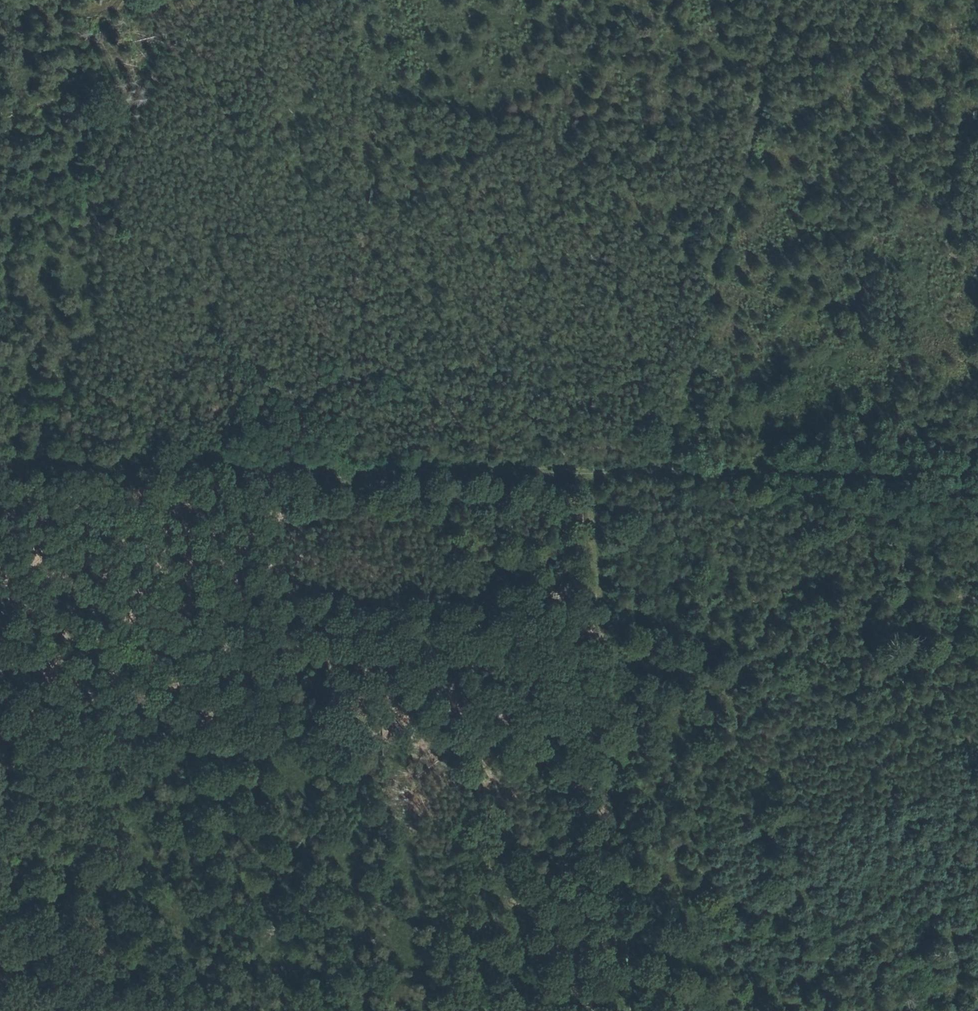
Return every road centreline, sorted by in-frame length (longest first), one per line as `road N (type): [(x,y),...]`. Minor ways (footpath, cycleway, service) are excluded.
road 1 (track): [(0,468),(977,478)]
road 2 (track): [(592,474),(619,1010)]
road 3 (track): [(665,474),(751,152),(781,0)]

